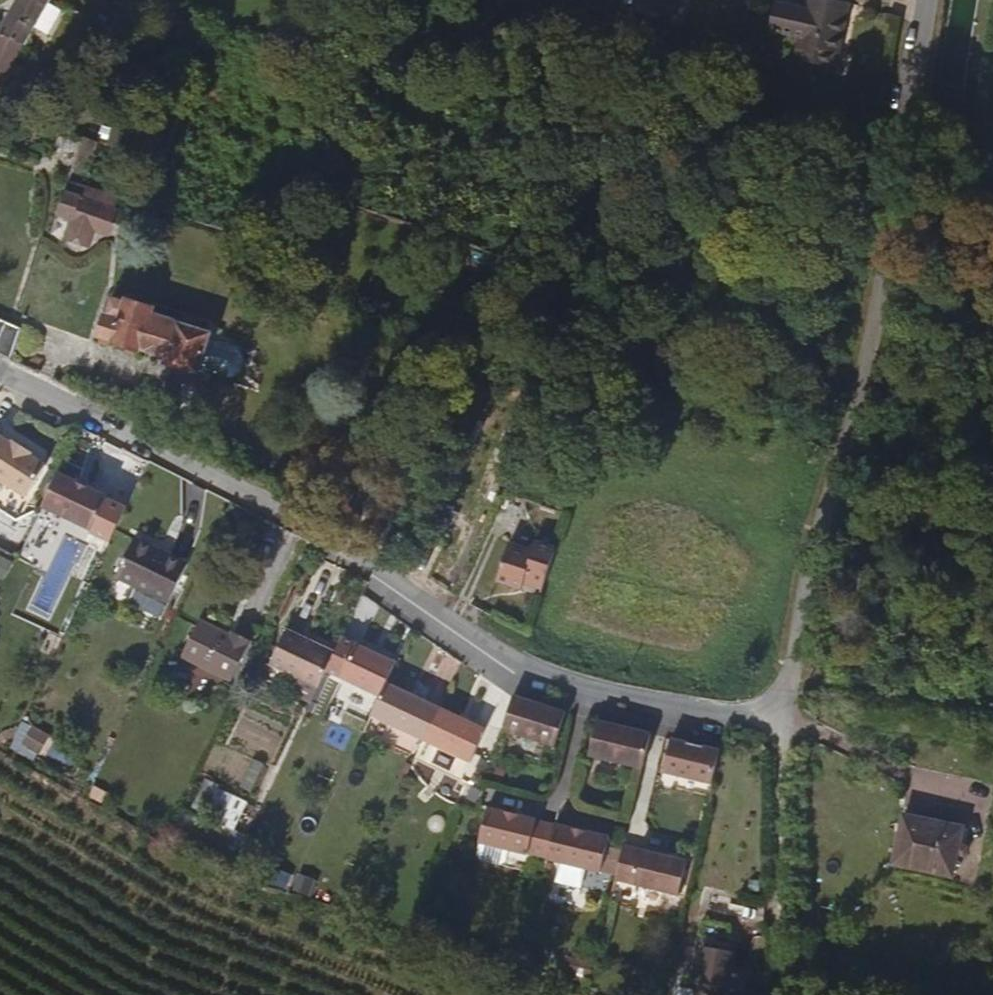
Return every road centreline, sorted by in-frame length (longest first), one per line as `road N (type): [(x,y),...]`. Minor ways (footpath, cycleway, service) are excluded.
road 1 (residential): [(0,383),(216,479),(384,574),(527,669),(629,697),(782,718),(792,704),(891,222),(925,0)]
road 2 (track): [(784,994),(782,718)]
road 3 (track): [(795,687),(877,688),(992,710)]

